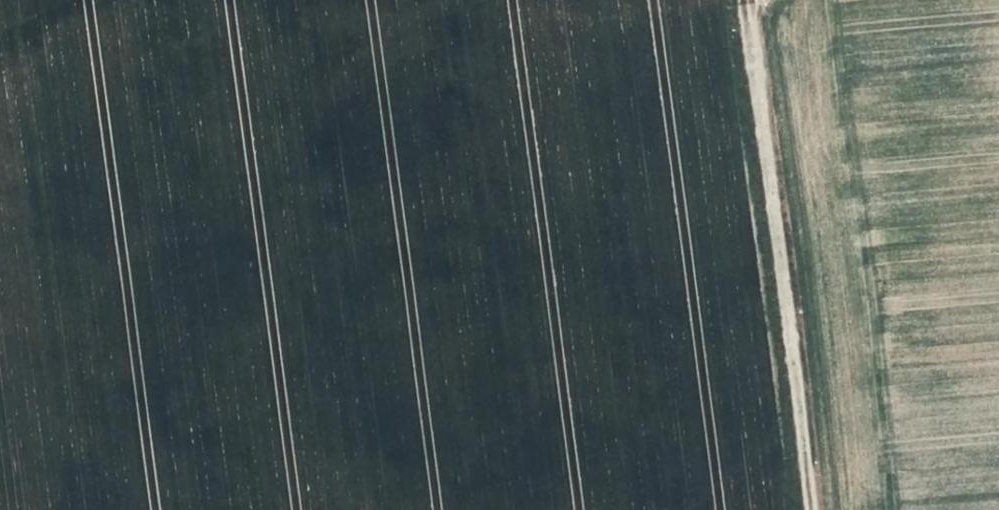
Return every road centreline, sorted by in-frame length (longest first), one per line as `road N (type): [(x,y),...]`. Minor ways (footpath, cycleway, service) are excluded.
road 1 (track): [(816,509),(750,0)]

